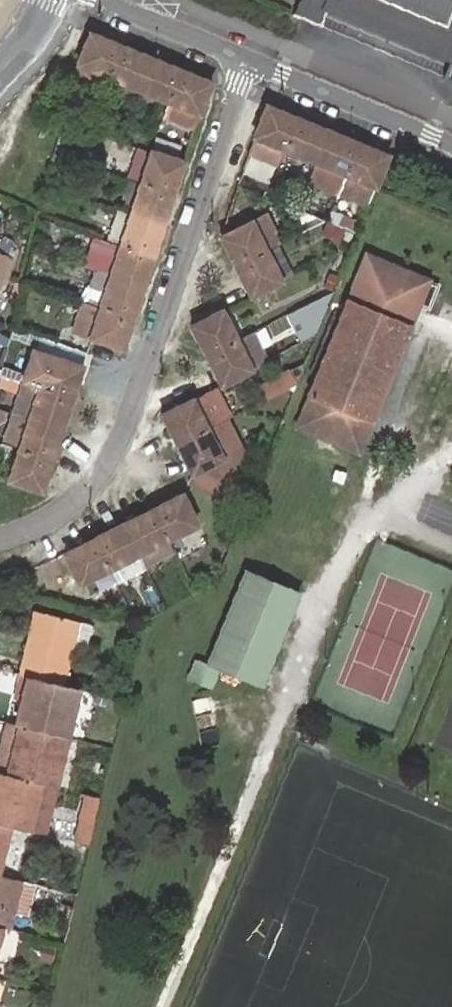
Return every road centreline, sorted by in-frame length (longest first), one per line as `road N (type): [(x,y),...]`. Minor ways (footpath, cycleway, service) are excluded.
road 1 (residential): [(249,60),(129,421),(72,505),(0,537)]
road 2 (residential): [(451,143),(249,60)]
road 3 (residential): [(249,60),(101,0)]

